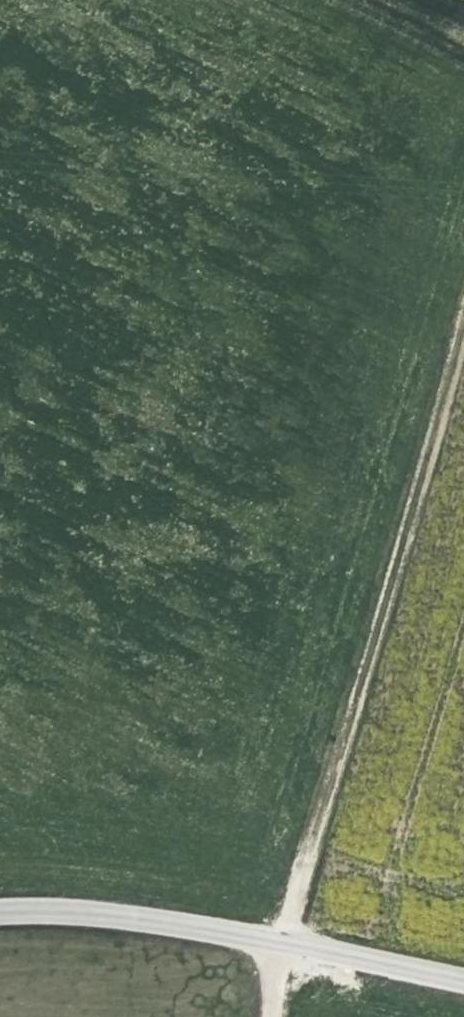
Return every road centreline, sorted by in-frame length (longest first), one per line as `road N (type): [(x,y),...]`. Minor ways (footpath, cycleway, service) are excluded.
road 1 (track): [(463,337),(289,942),(277,1016)]
road 2 (unclassified): [(463,983),(289,942),(68,917),(0,922)]

